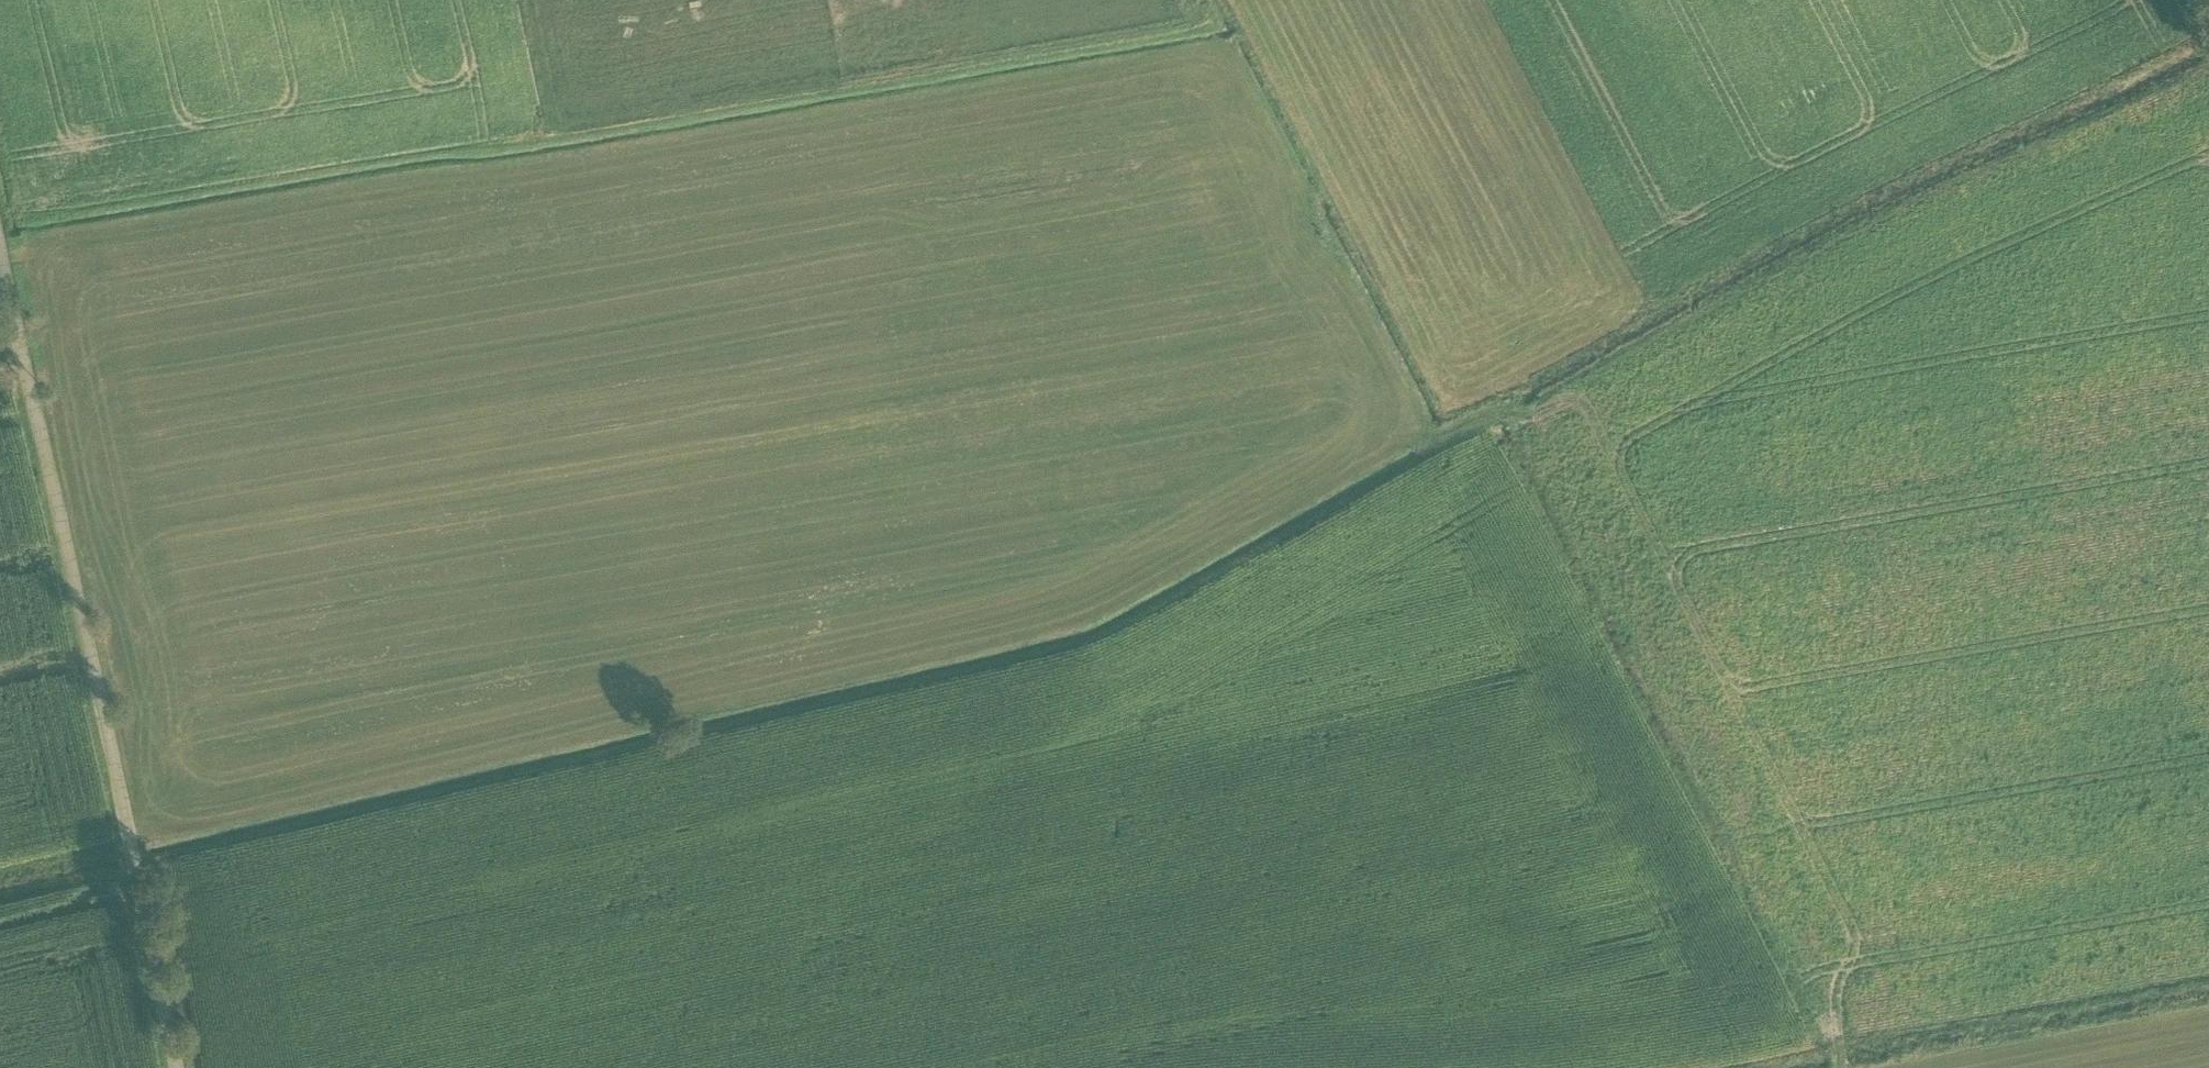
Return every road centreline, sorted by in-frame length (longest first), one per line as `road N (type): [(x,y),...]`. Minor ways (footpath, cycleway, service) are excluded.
road 1 (unclassified): [(177,1067),(0,256)]

